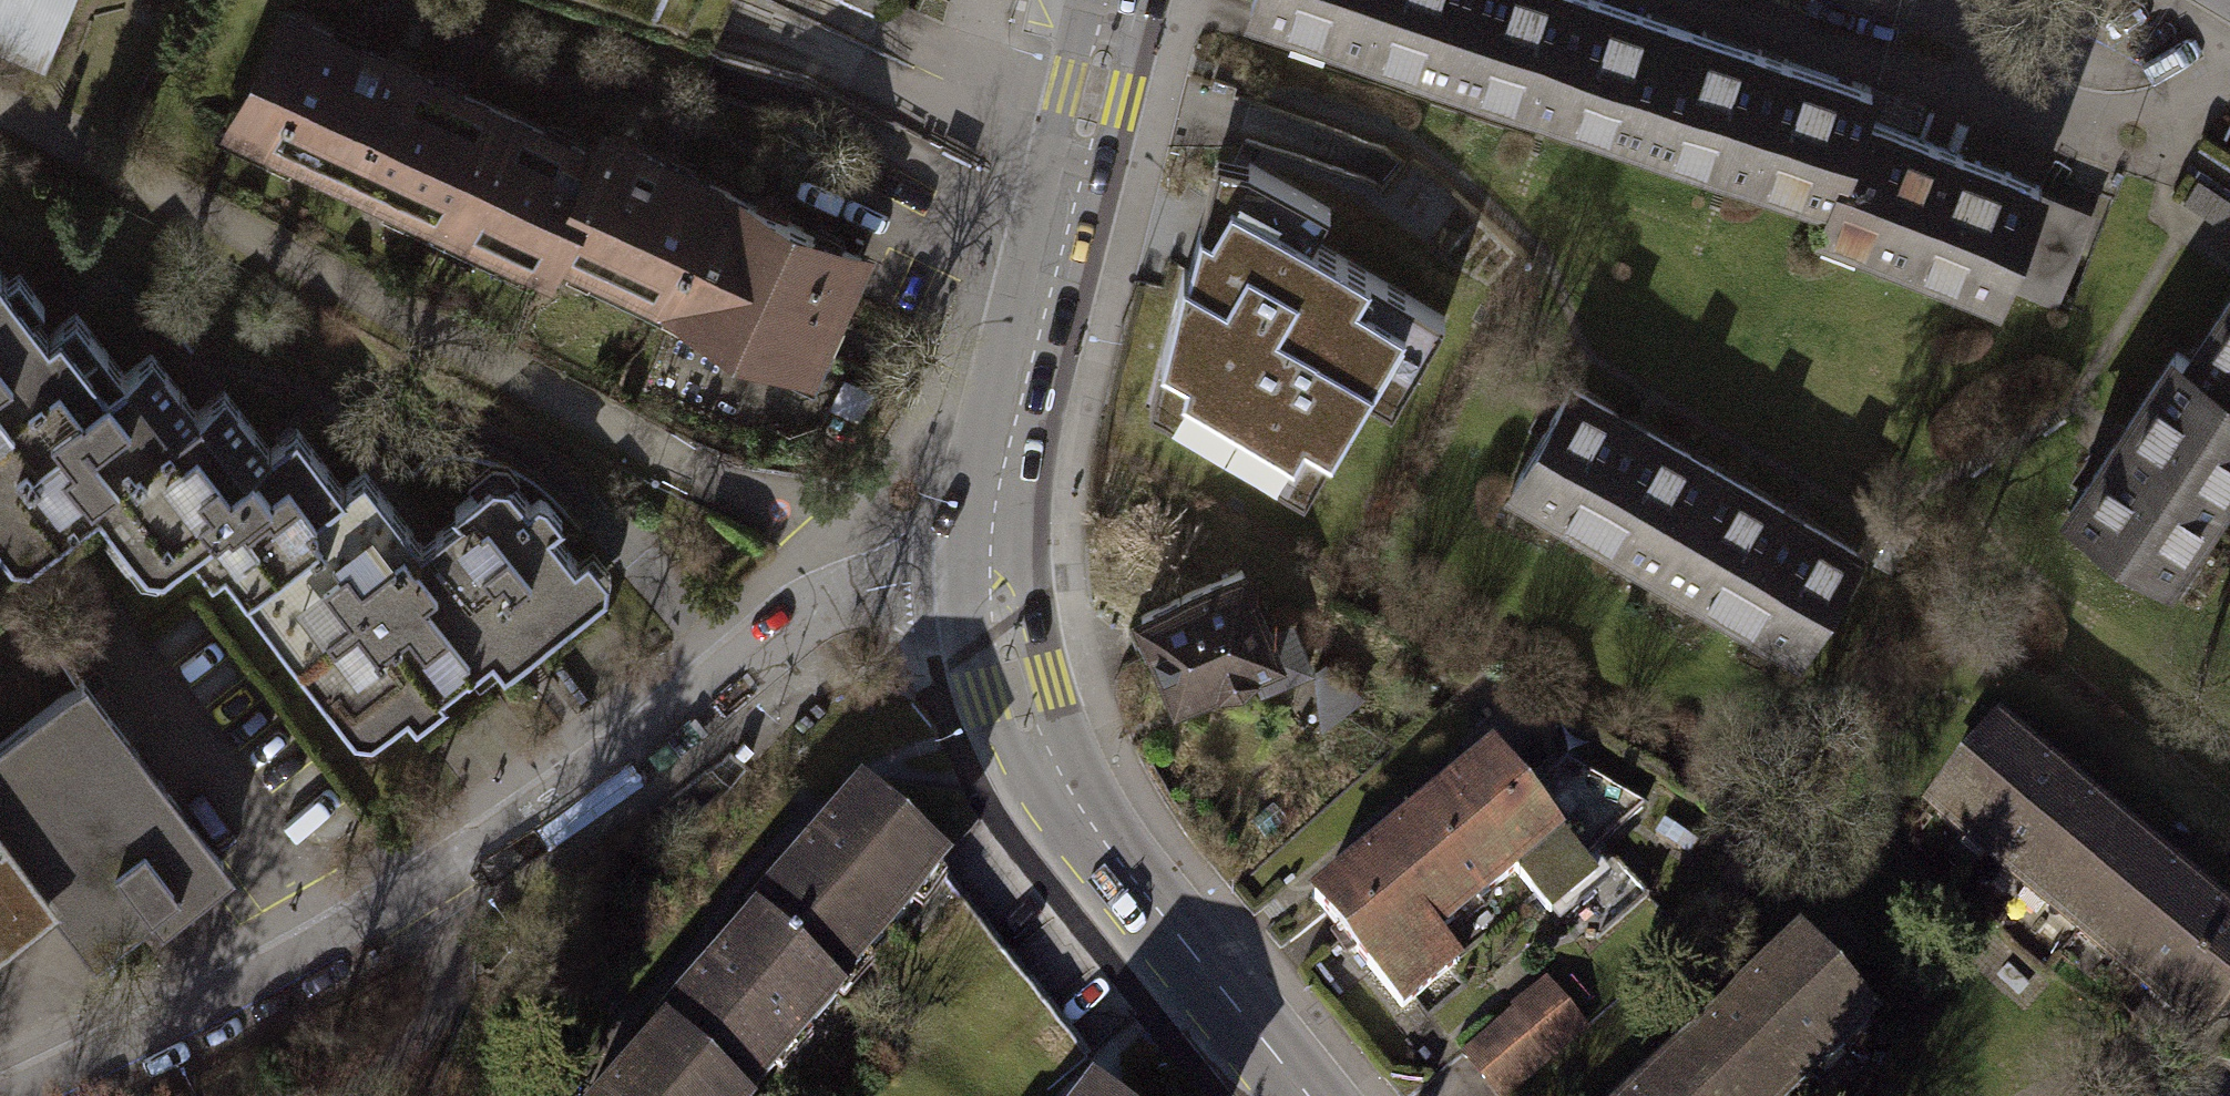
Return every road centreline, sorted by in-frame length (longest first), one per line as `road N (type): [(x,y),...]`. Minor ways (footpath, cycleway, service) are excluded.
road 1 (residential): [(1001,570),(828,599),(781,626),(616,759),(426,885)]
road 2 (tertiary): [(1001,570),(1012,687),(1034,742),(1125,875),(1304,1095)]
road 3 (tertiary): [(1114,0),(1019,405),(1001,508),(1001,570)]
road 4 (residential): [(426,885),(286,972),(20,1095)]
road 5 (residential): [(426,885),(445,960),(432,999),(372,1066),(329,1095)]

